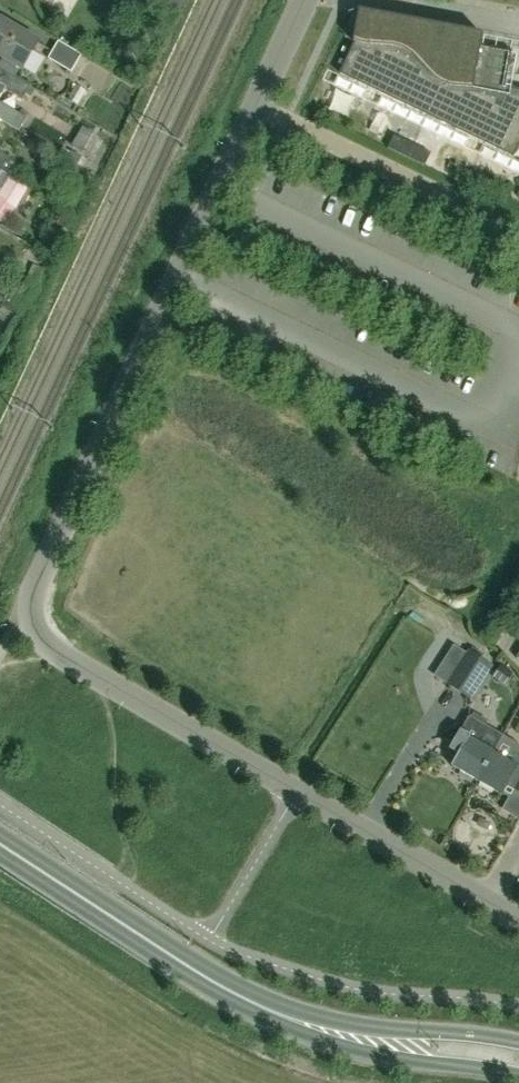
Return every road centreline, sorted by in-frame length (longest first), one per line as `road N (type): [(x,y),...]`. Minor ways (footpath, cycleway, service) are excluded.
road 1 (residential): [(518,922),(44,647),(30,626),(39,572),(306,0)]
road 2 (secondary): [(518,1057),(312,1030),(242,1001),(0,845)]

